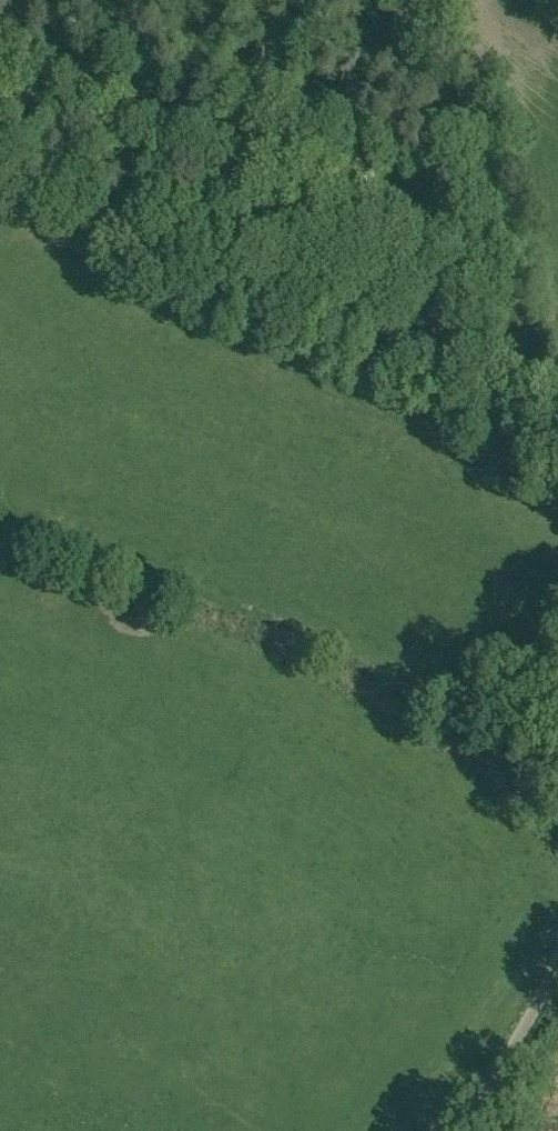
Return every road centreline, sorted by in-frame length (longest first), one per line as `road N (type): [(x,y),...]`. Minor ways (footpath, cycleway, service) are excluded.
road 1 (unclassified): [(557,401),(175,143),(0,44)]
road 2 (track): [(437,24),(543,389)]
road 3 (unclassified): [(464,1130),(557,962)]

